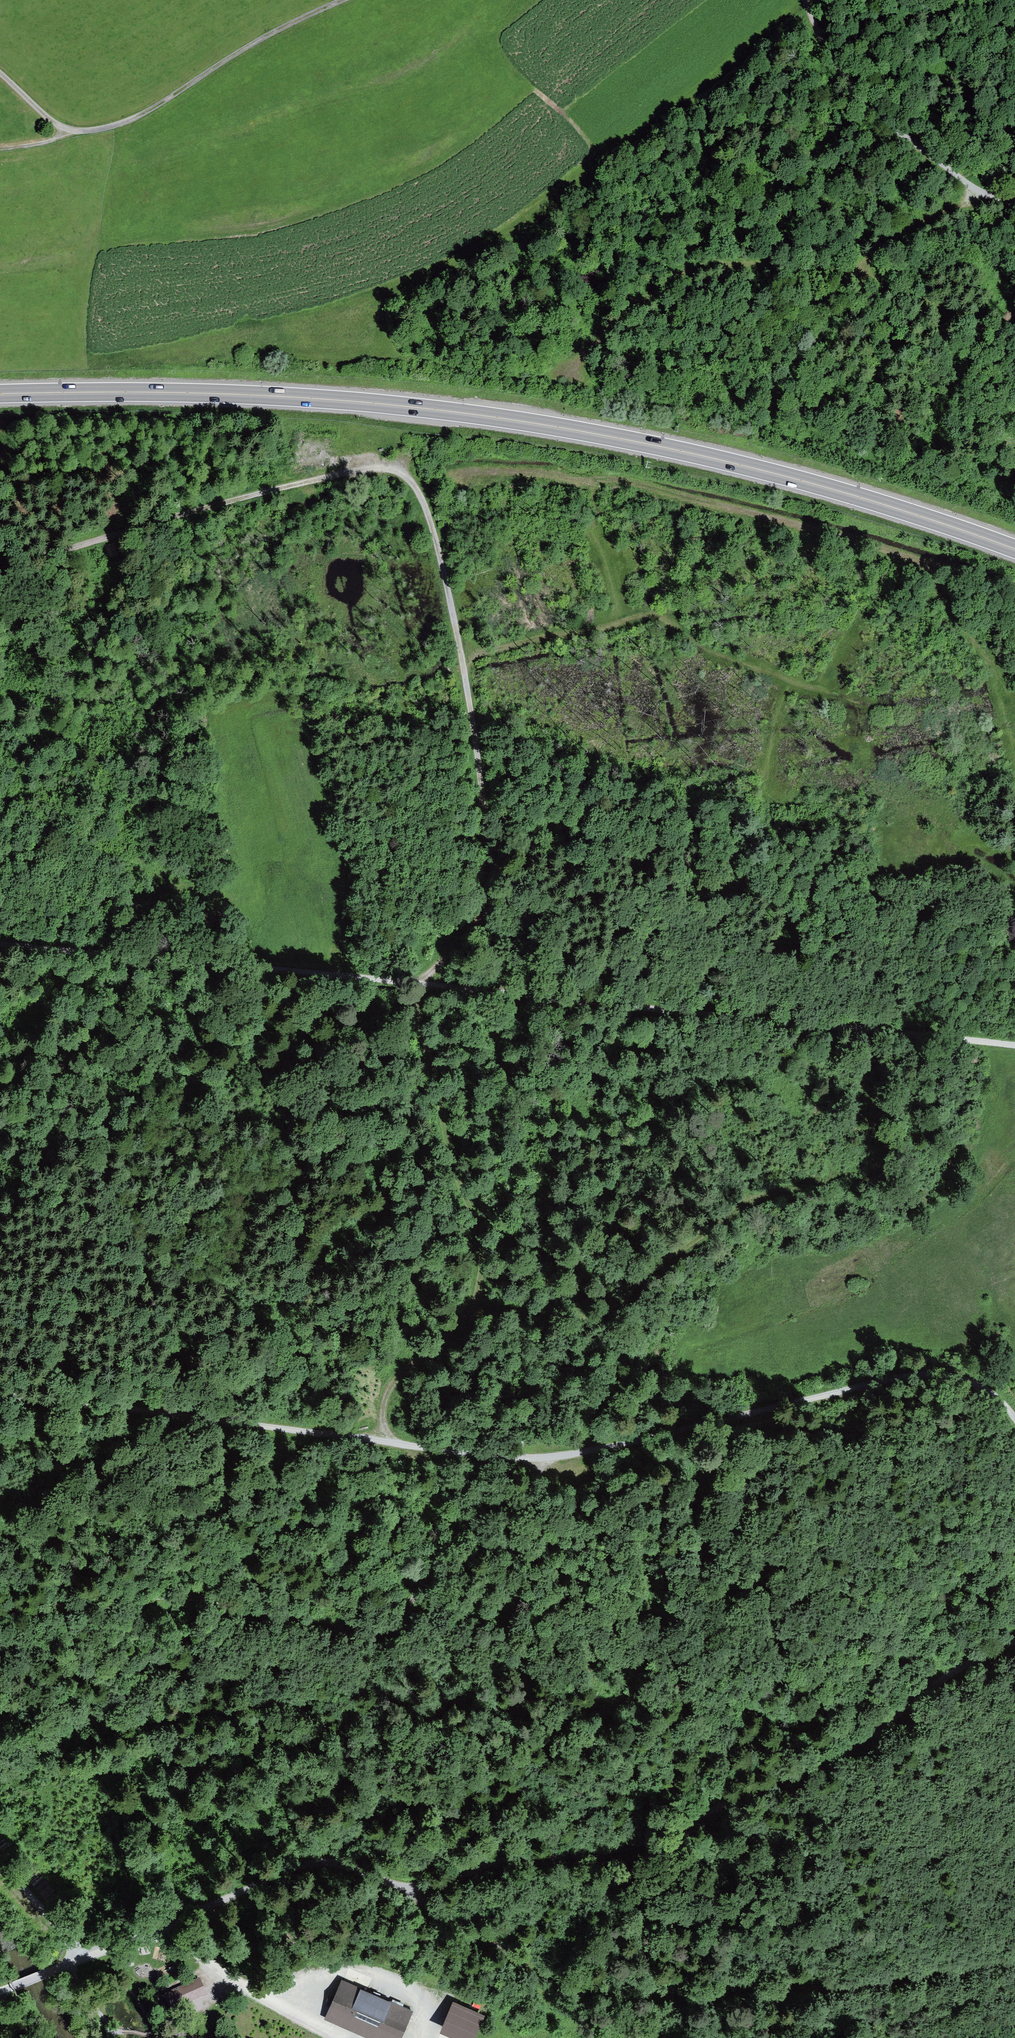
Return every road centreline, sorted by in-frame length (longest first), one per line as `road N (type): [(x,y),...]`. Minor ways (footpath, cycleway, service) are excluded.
road 1 (track): [(1014,1641),(953,1671),(860,1742),(641,1844),(518,1856),(413,1887),(341,1864),(308,1866),(10,1987),(0,2002)]
road 2 (trunk): [(1014,549),(747,466),(512,419),(260,395),(0,394)]
road 3 (track): [(507,993),(489,931),(481,784),(462,659),(432,527),(408,478),(379,469),(282,487),(0,571)]
road 4 (track): [(403,1886),(428,1910),(516,1956),(638,1978),(757,1966),(904,1977),(1014,1961)]
road 5 (track): [(535,1458),(525,1478),(438,1547),(387,1626),(342,1626),(194,1594),(0,1612)]
road 6 (track): [(1014,1045),(507,993)]
road 7 (track): [(380,1440),(389,1389),(461,1326),(481,1275),(479,1231),(455,1171),(415,983)]
road 8 (track): [(996,198),(945,213),(855,272),(729,262),(674,284),(628,317),(579,378)]
road 9 (track): [(415,983),(0,944)]
road 10 (track): [(380,1440),(0,1395)]
road 11 (track): [(74,130),(139,116),(252,43),(342,0)]
road 12 (track): [(1014,200),(971,188),(897,130),(832,56),(805,0)]
road 13 (track): [(1014,1417),(985,1389),(929,1374),(743,1418)]
road 14 (track): [(743,1418),(606,1448),(510,1458)]
road 15 (track): [(263,1997),(330,1973),(398,1980),(422,1995),(430,2017),(424,2037)]
road 16 (track): [(163,1928),(338,2037)]
road 17 (track): [(855,272),(1014,343)]
road 18 (track): [(510,1458),(380,1440)]
road 19 (track): [(86,1957),(0,1864)]

